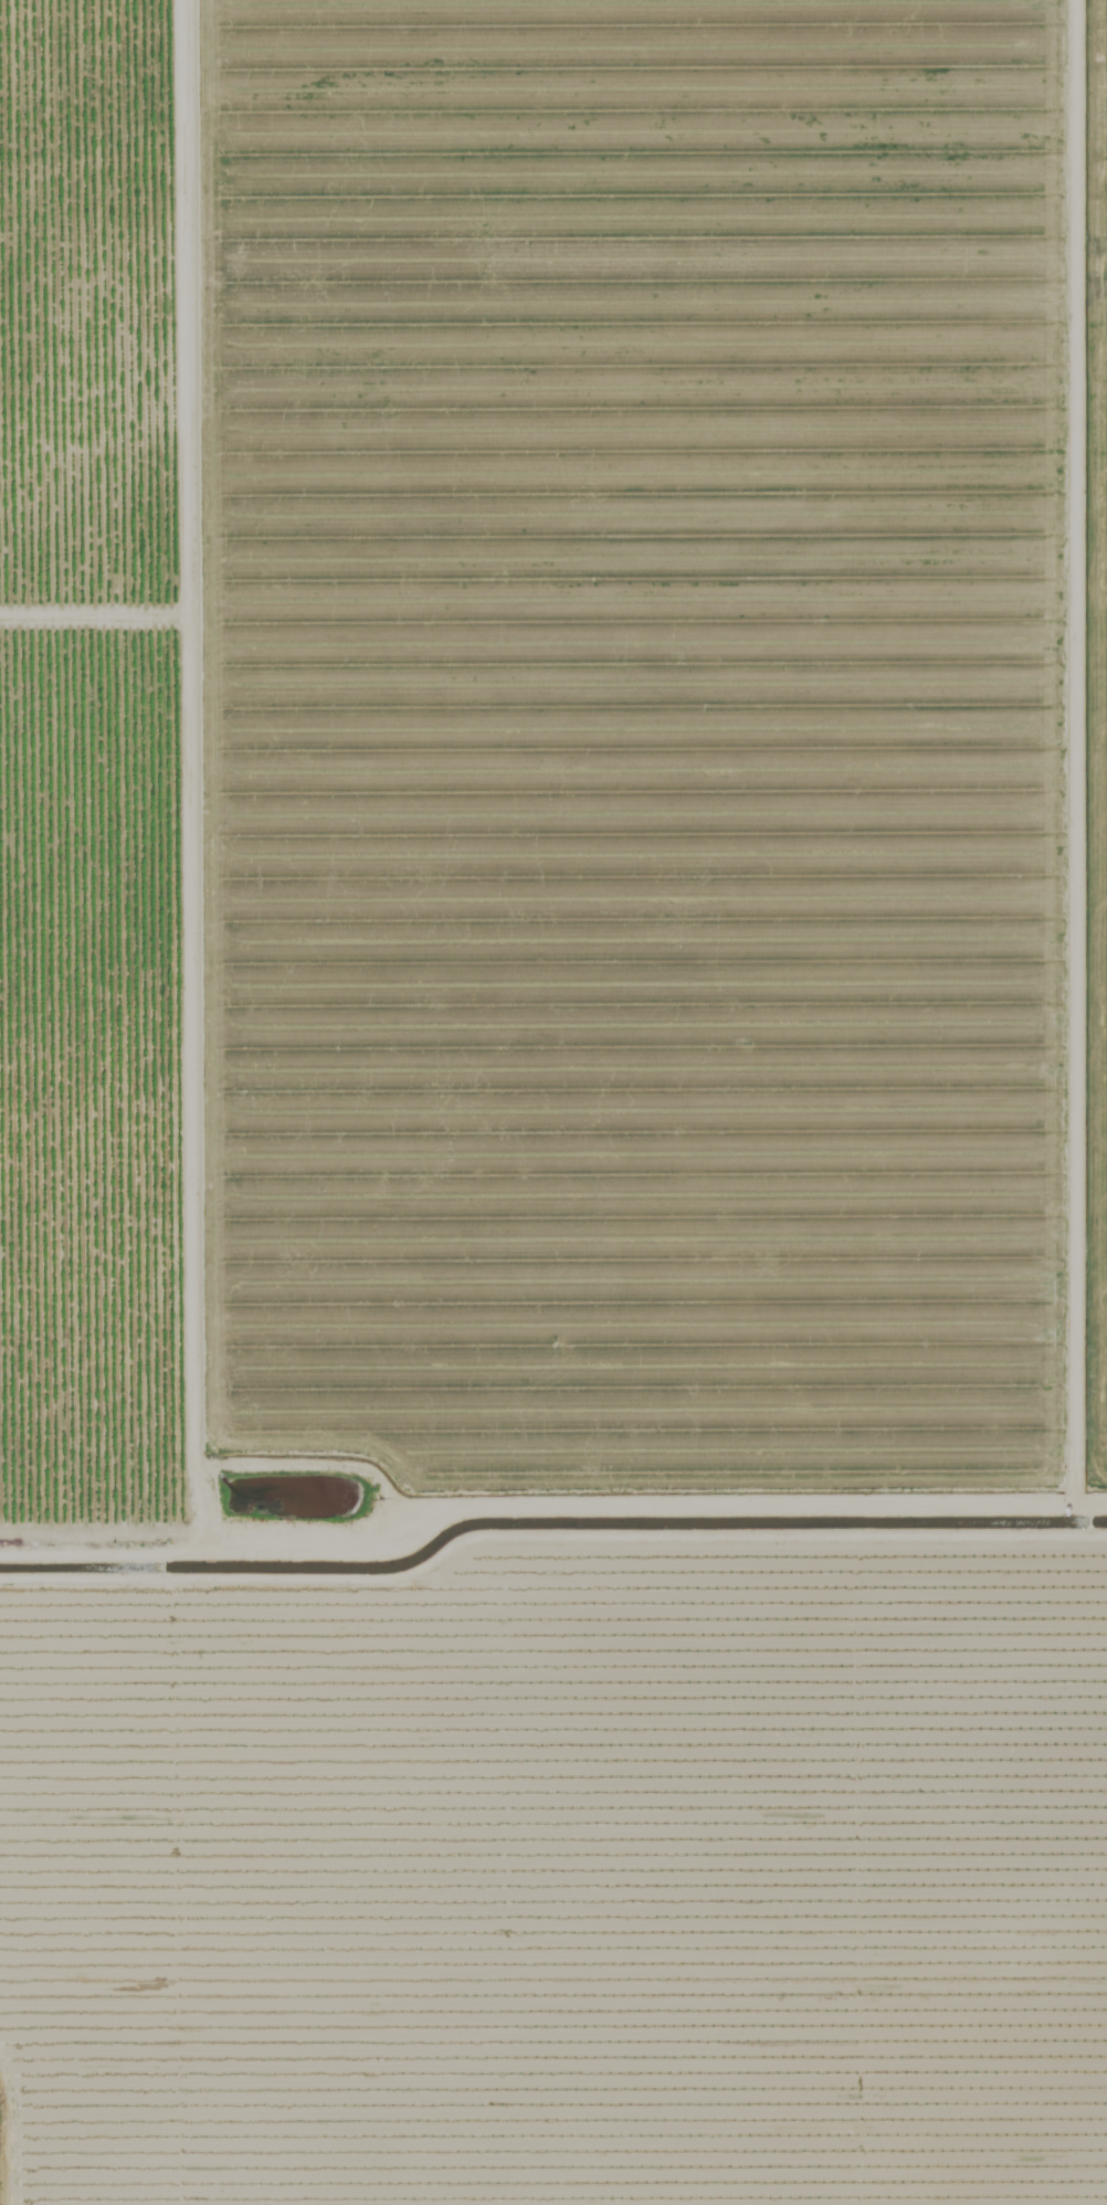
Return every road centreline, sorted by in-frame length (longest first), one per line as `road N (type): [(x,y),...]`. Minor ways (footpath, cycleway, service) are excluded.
road 1 (residential): [(183,636),(0,624)]

